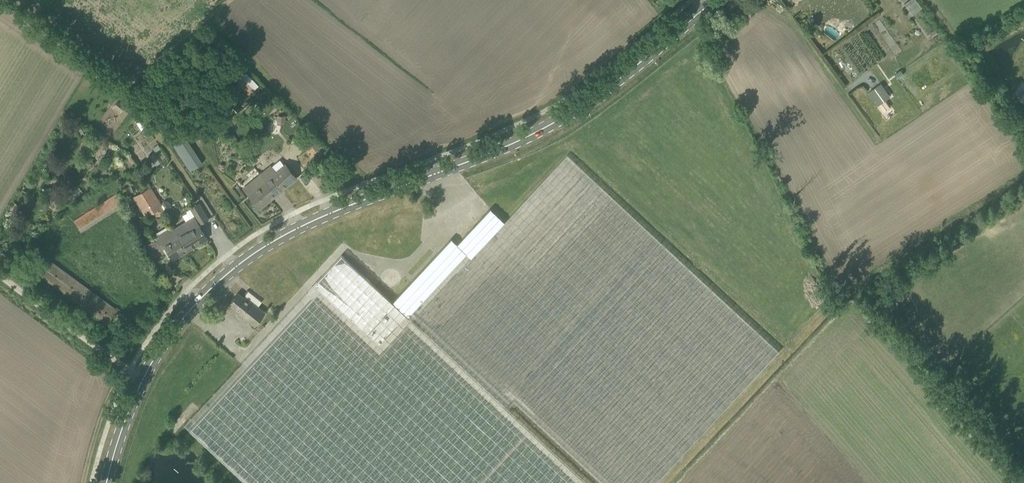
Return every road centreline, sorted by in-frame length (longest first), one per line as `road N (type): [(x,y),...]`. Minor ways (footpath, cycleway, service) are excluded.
road 1 (secondary): [(107,482),(142,380),(191,309),(234,267),(329,213),(538,132),(609,88),(717,0)]
road 2 (track): [(0,275),(142,380)]

